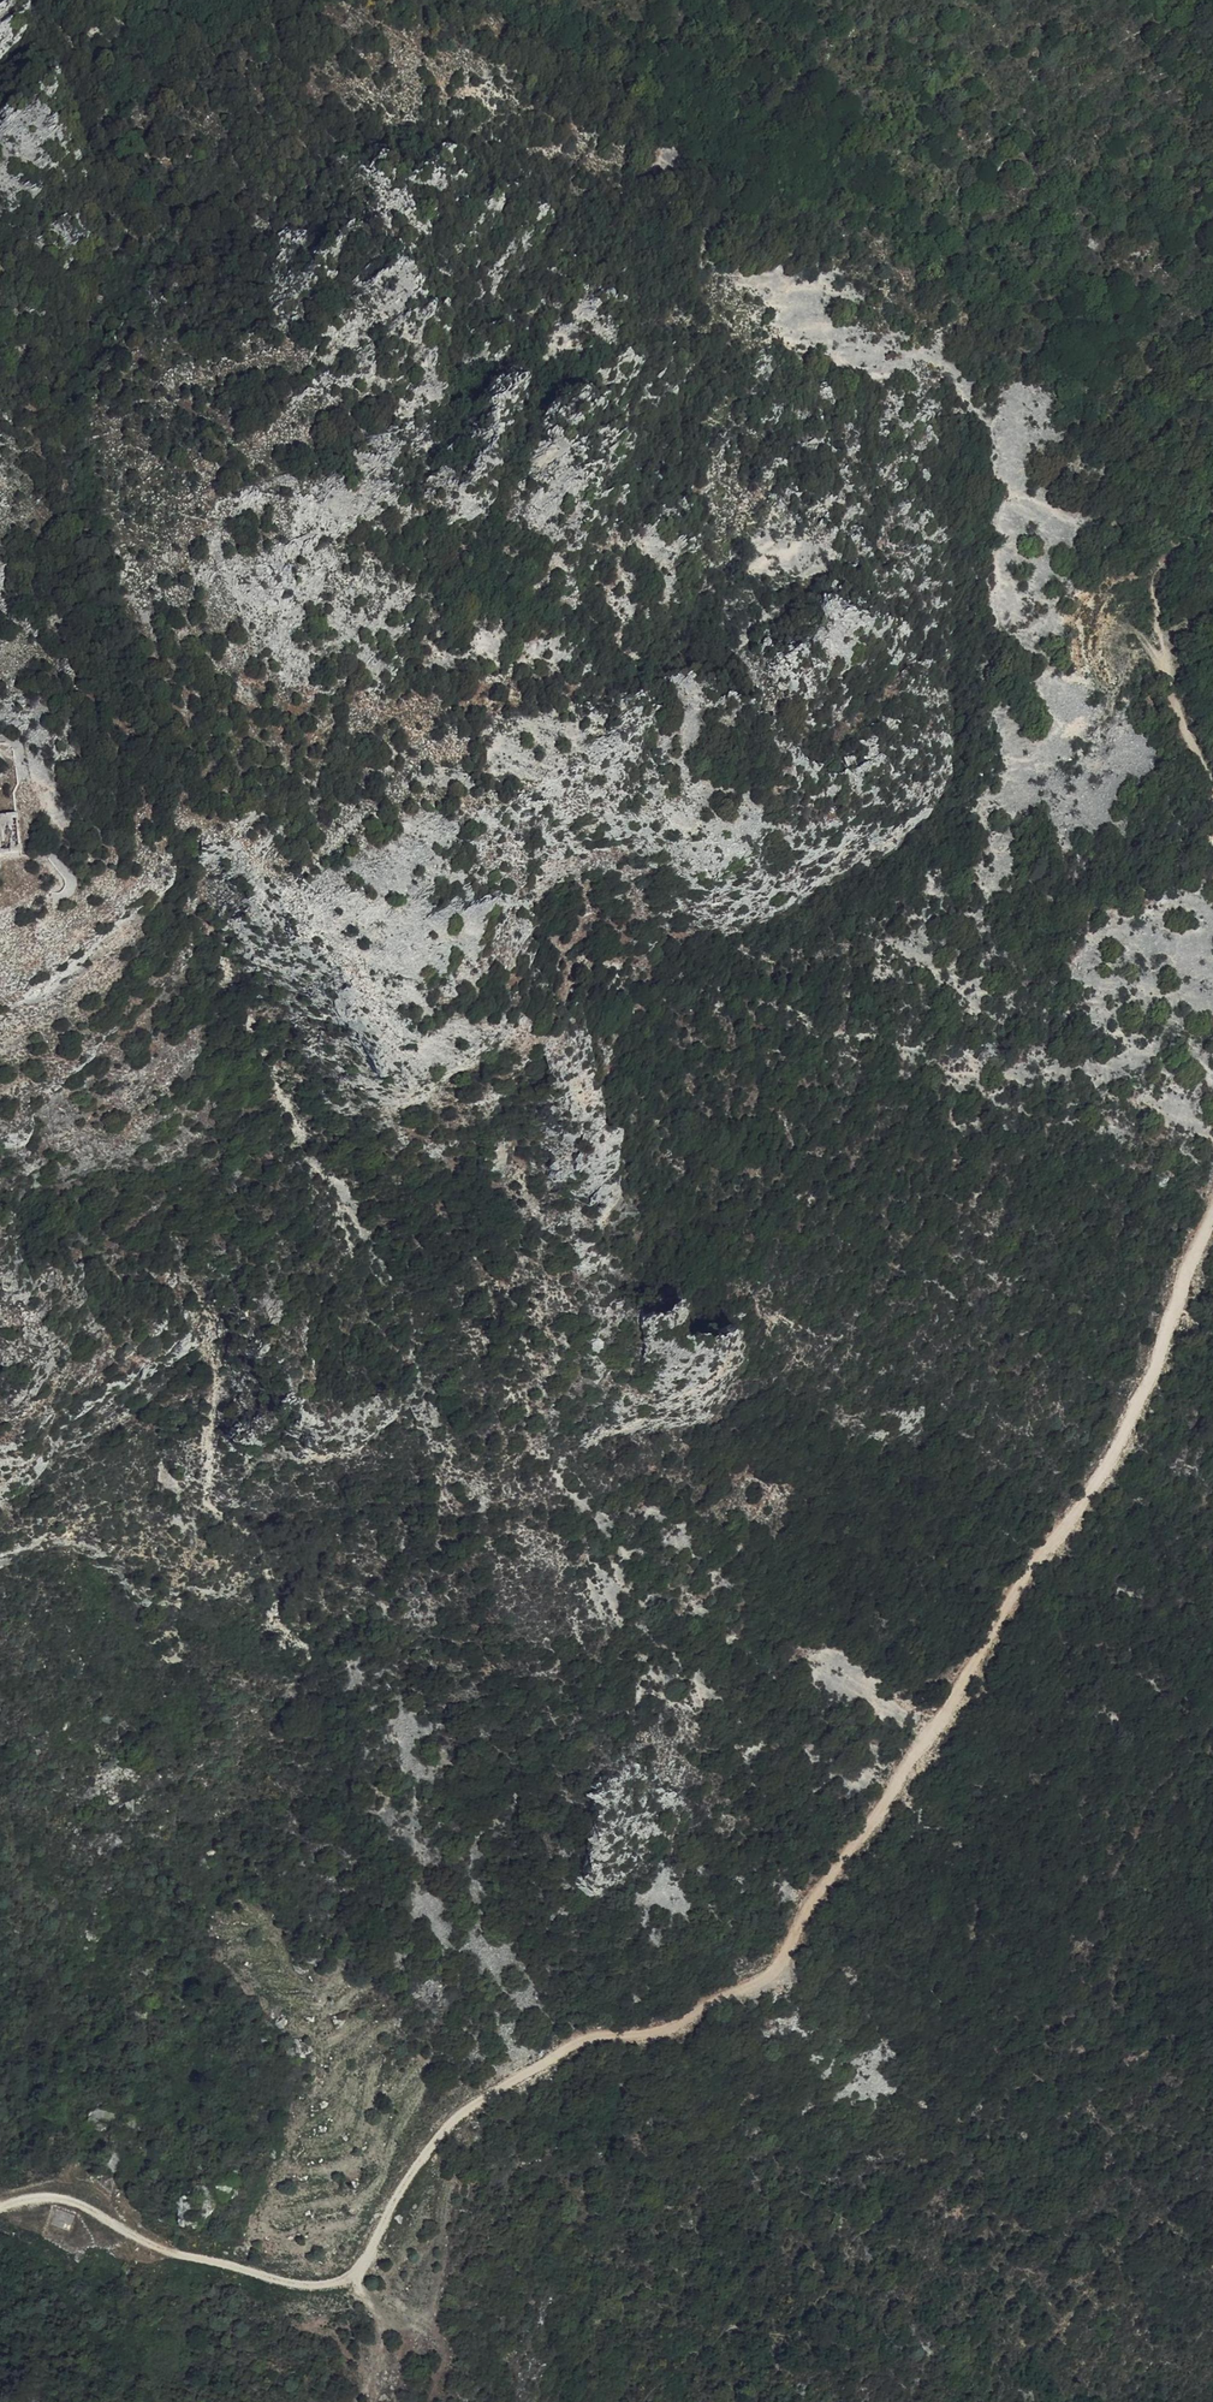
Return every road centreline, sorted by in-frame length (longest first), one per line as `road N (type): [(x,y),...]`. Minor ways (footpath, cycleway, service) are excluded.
road 1 (track): [(1212,1217),(1157,1363),(1102,1470),(817,1892),(790,1957),(766,1979),(667,2031),(580,2043),(478,2100),(439,2136),(363,2264),(326,2285),(159,2251),(59,2198),(0,2209)]
road 2 (track): [(1165,665),(1212,797)]

